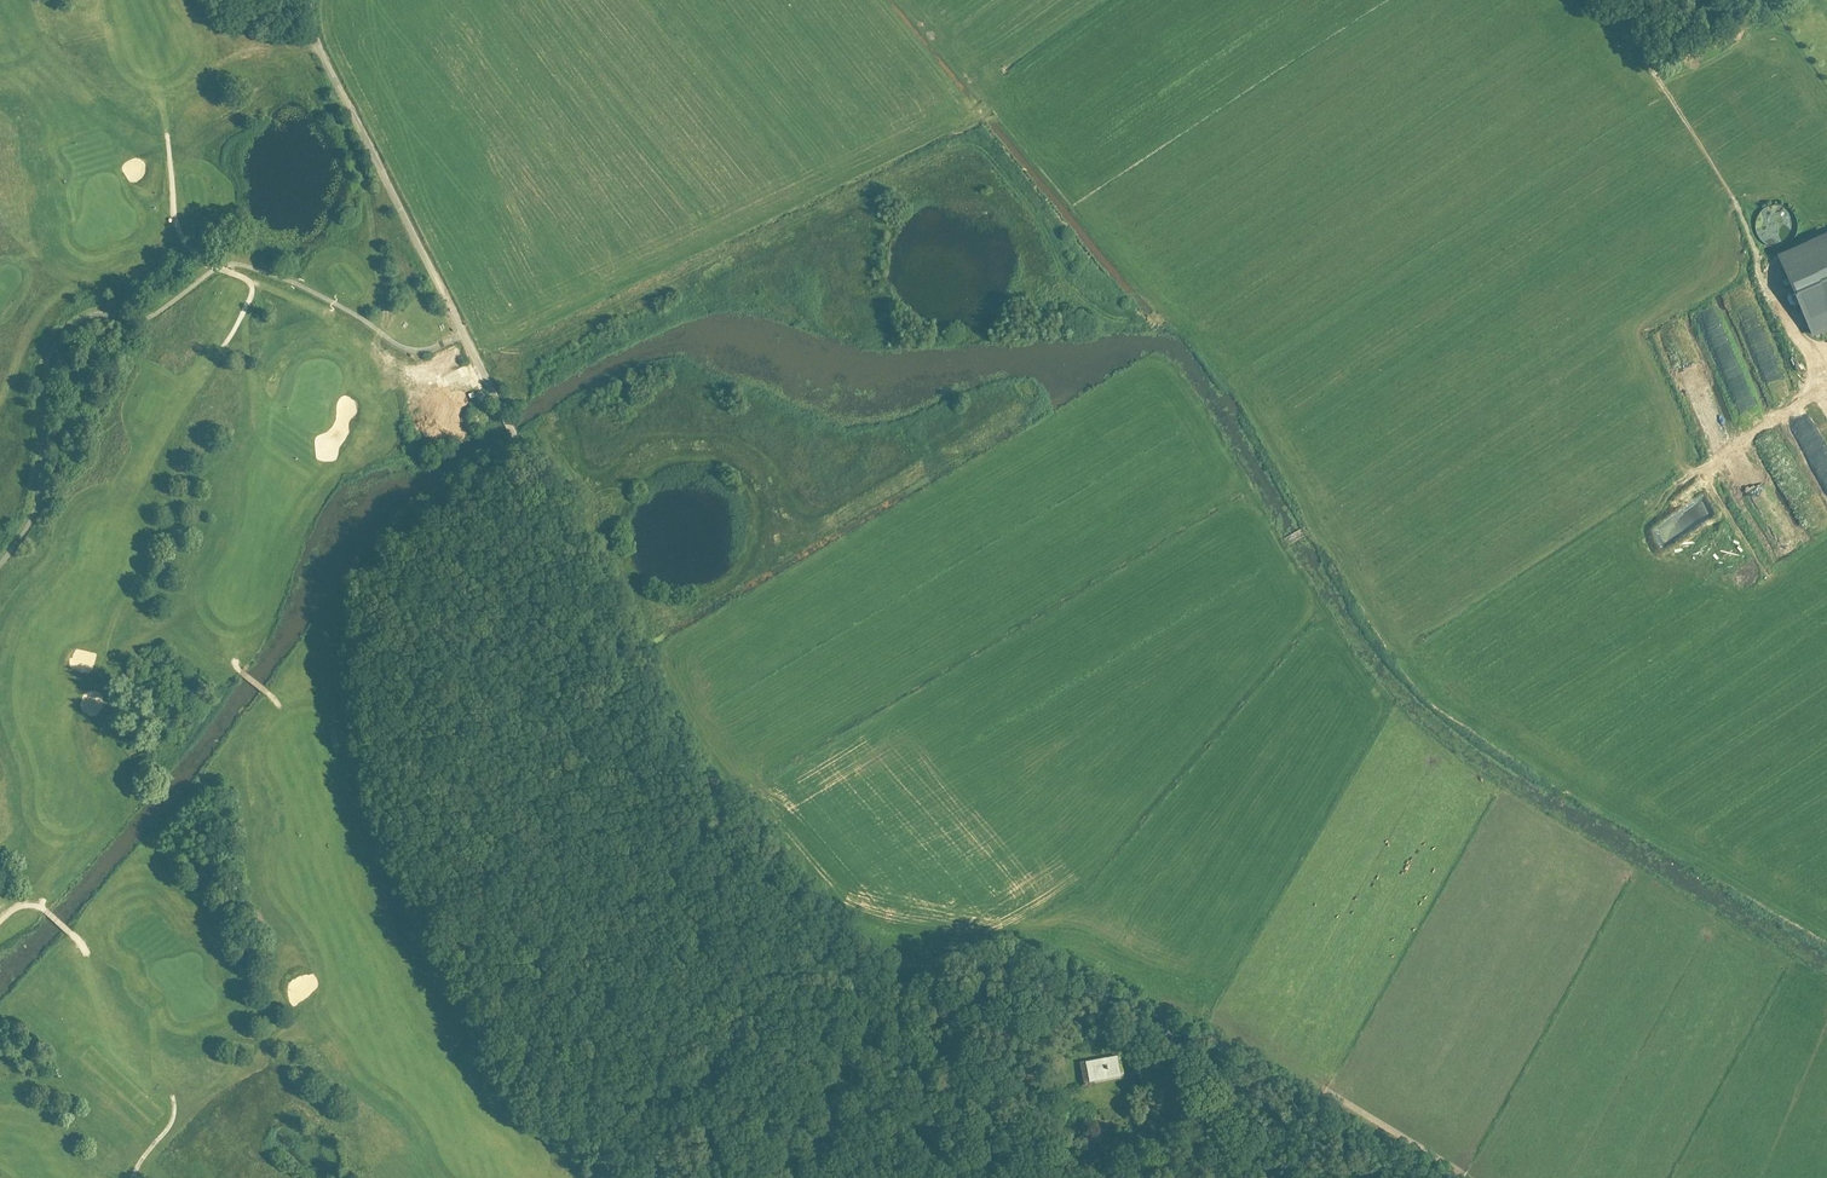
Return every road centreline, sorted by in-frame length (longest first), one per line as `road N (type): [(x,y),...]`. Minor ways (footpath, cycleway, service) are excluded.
road 1 (unclassified): [(505,415),(313,36),(312,0)]

